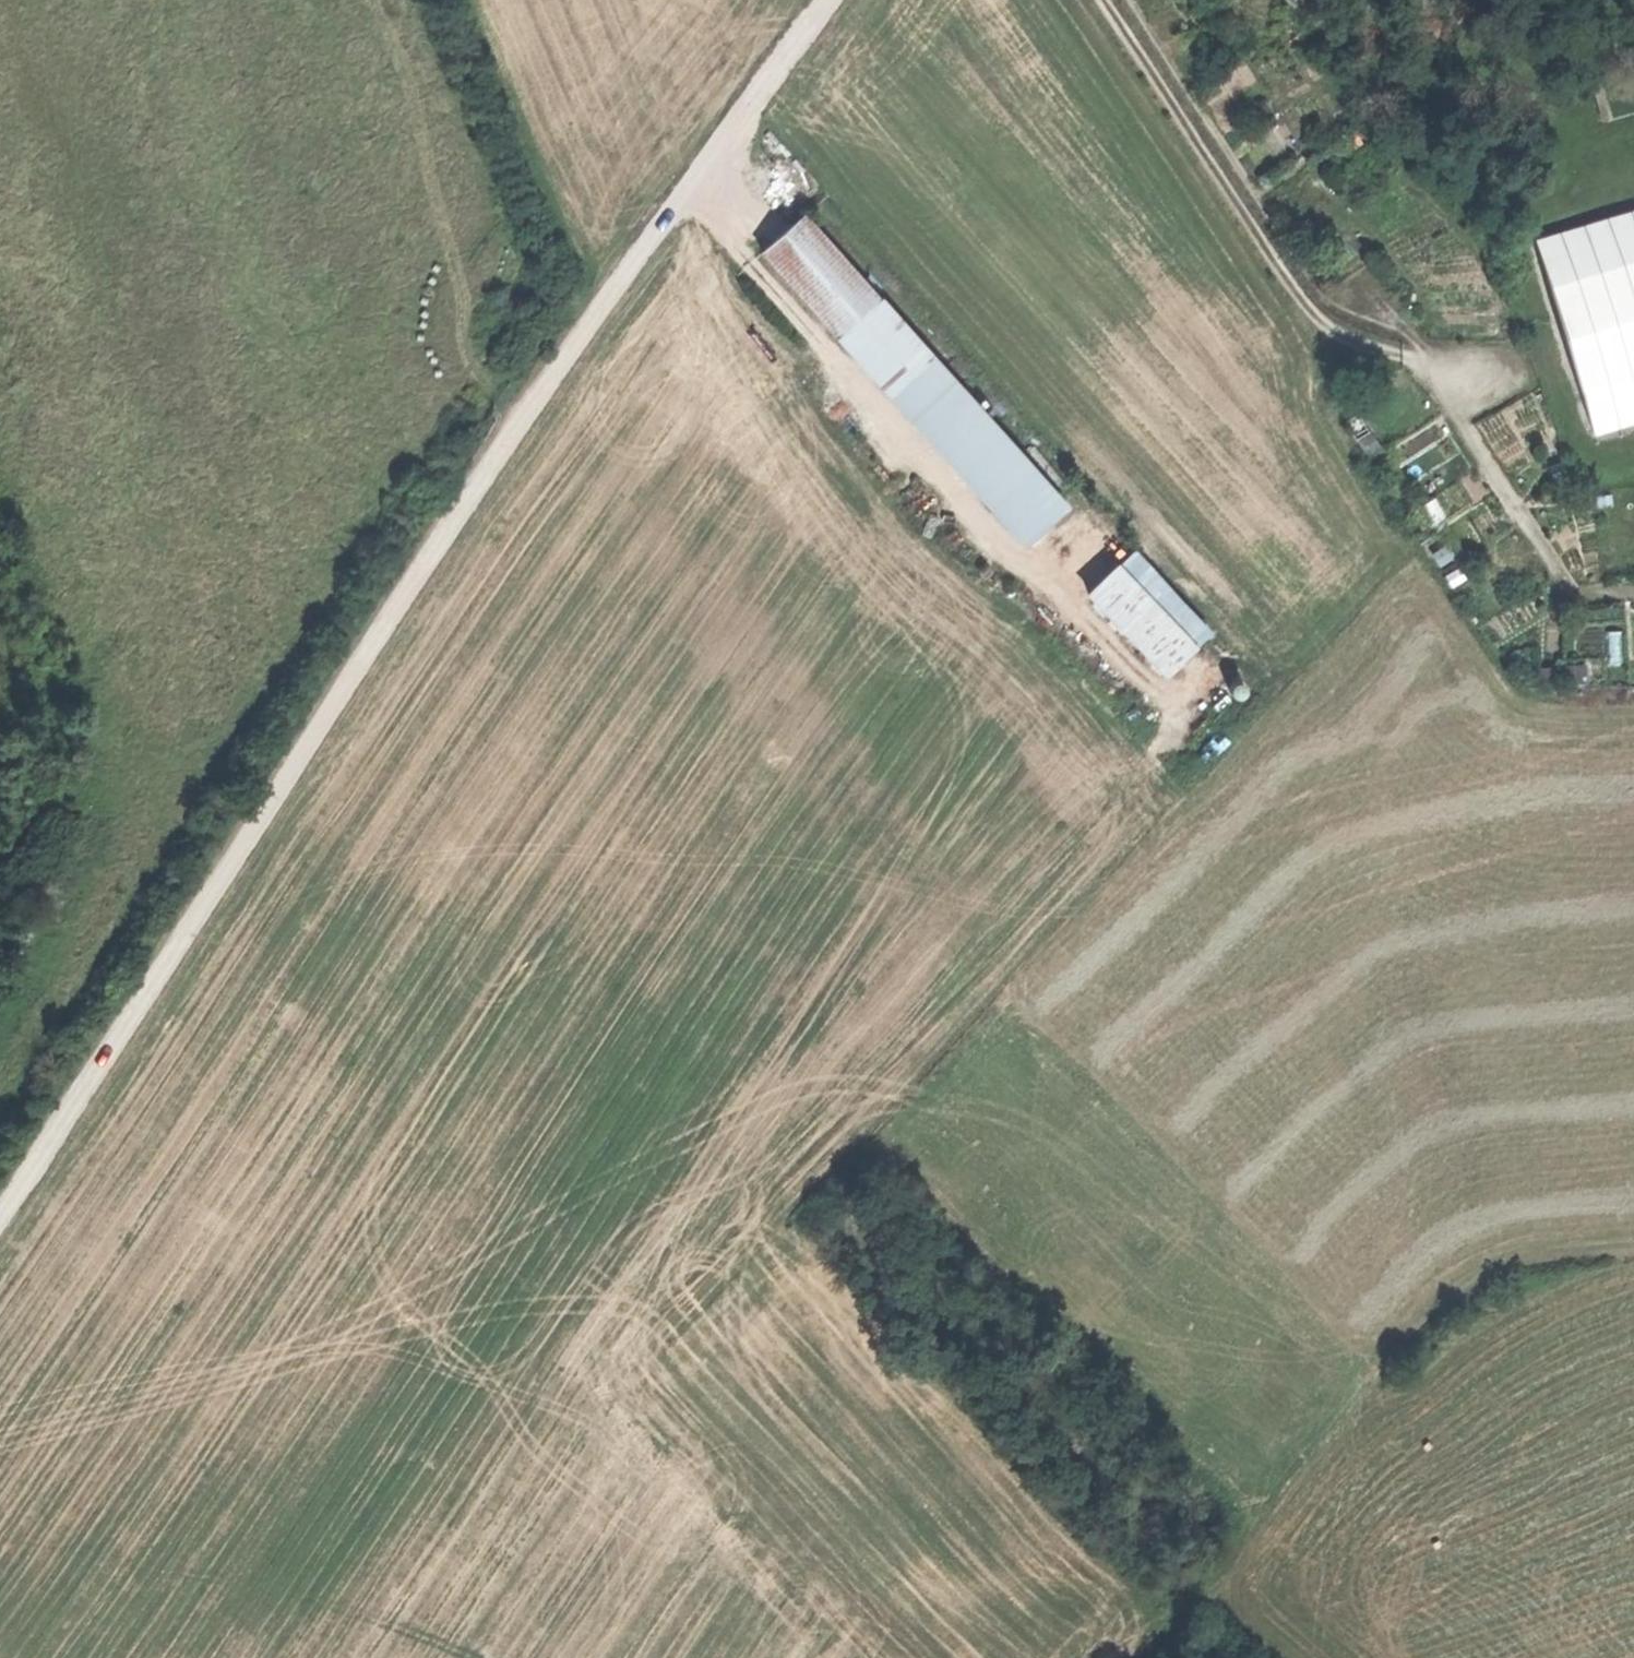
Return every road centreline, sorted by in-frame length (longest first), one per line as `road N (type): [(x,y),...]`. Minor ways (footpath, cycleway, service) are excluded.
road 1 (track): [(0,1208),(492,463),(831,0)]
road 2 (track): [(1101,0),(1303,305),(1343,339),(1462,369)]

